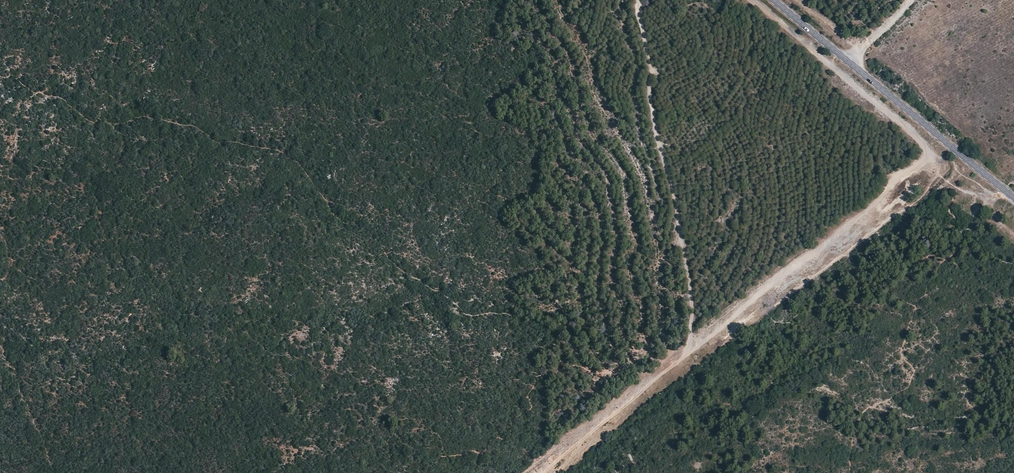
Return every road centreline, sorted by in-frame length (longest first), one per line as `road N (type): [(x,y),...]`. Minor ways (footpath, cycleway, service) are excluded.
road 1 (track): [(748,0),(918,136),(927,161),(540,472)]
road 2 (track): [(634,0),(687,279),(685,357)]
road 3 (secondary): [(1013,197),(773,0)]

